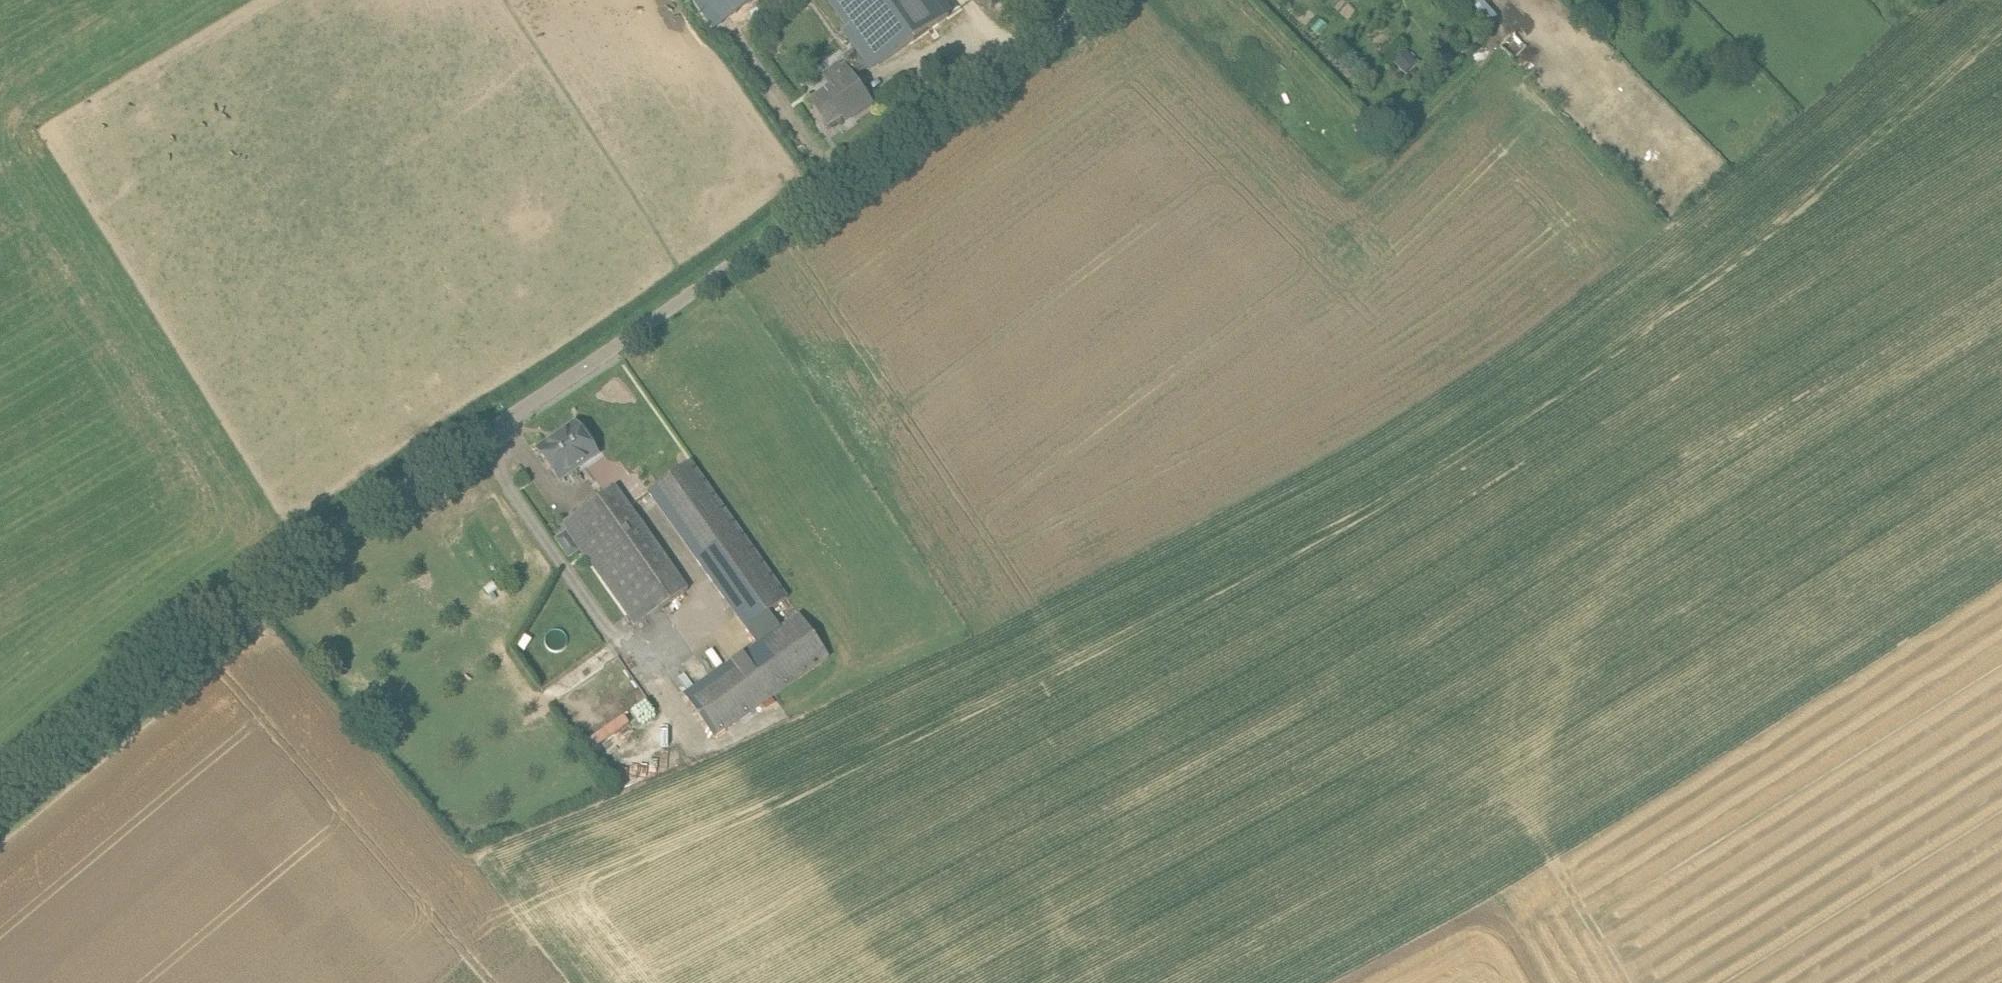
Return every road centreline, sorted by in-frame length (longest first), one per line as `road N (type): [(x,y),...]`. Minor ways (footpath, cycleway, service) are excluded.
road 1 (unclassified): [(0,789),(267,580),(664,313),(1089,0)]

